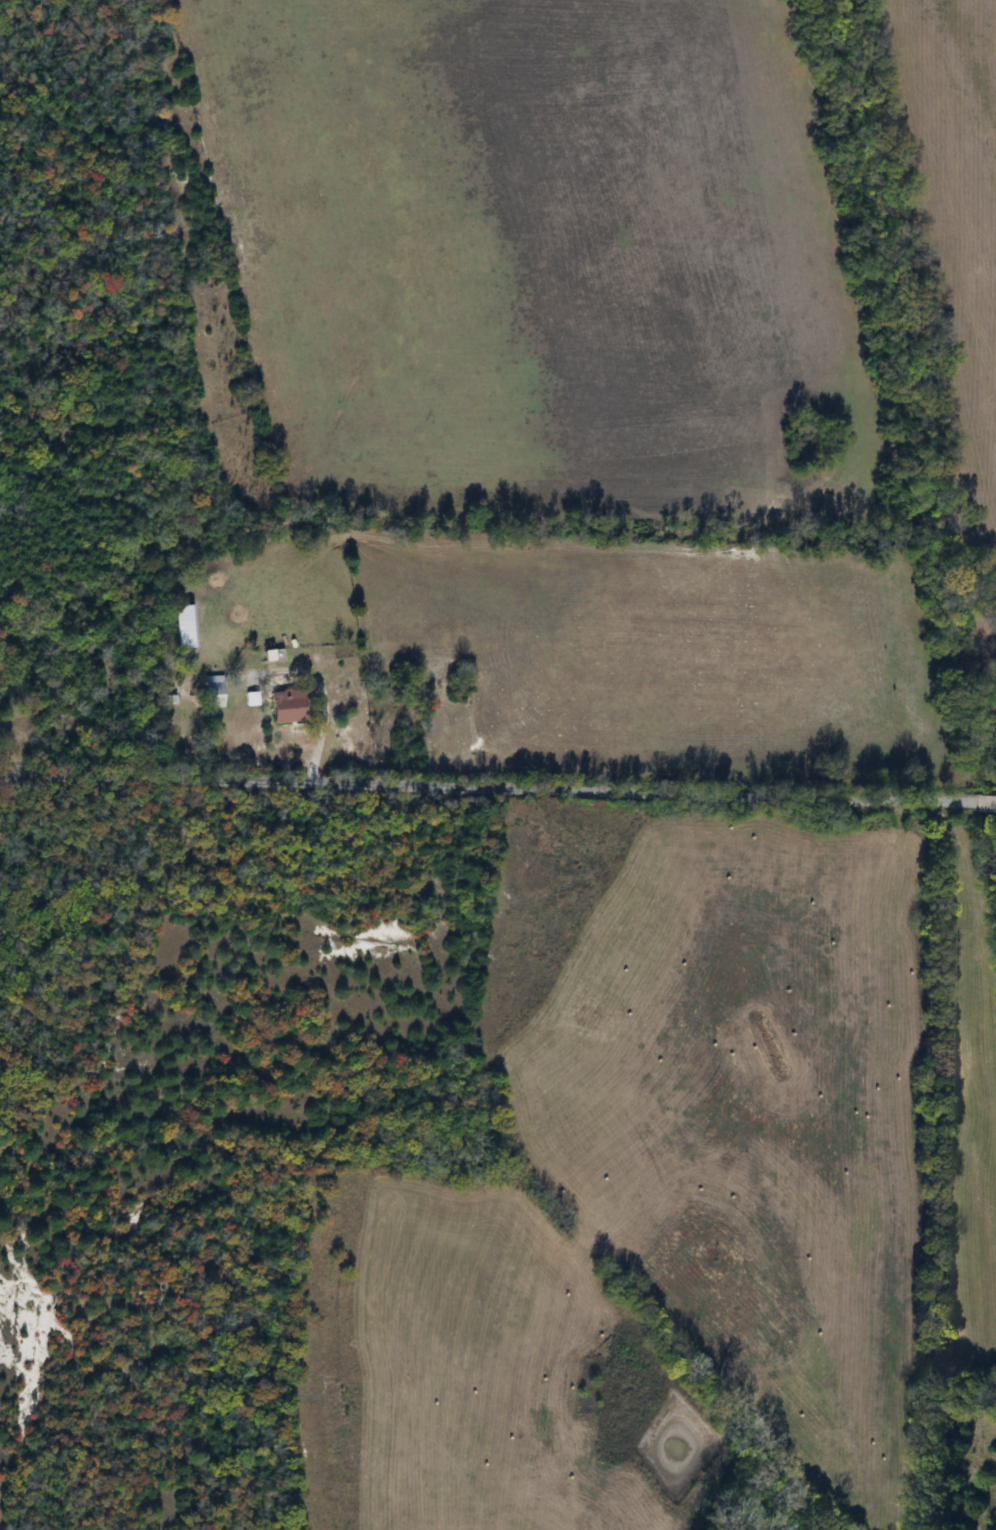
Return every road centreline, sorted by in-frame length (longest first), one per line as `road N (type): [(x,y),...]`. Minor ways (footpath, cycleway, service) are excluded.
road 1 (residential): [(0,779),(995,802)]

